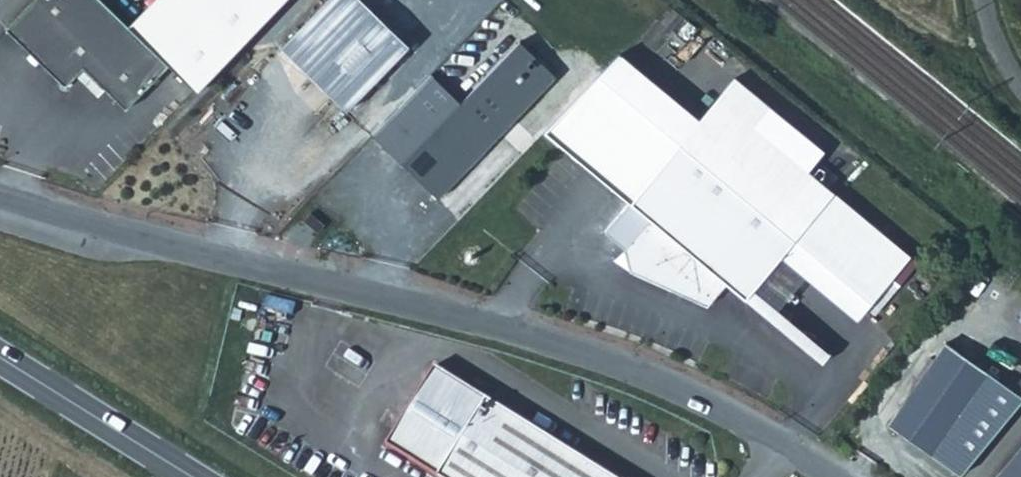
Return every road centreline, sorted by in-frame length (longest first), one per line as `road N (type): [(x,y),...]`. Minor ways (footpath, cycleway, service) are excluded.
road 1 (unclassified): [(831,476),(726,408),(557,343),(0,194)]
road 2 (secondary): [(0,362),(186,476)]

